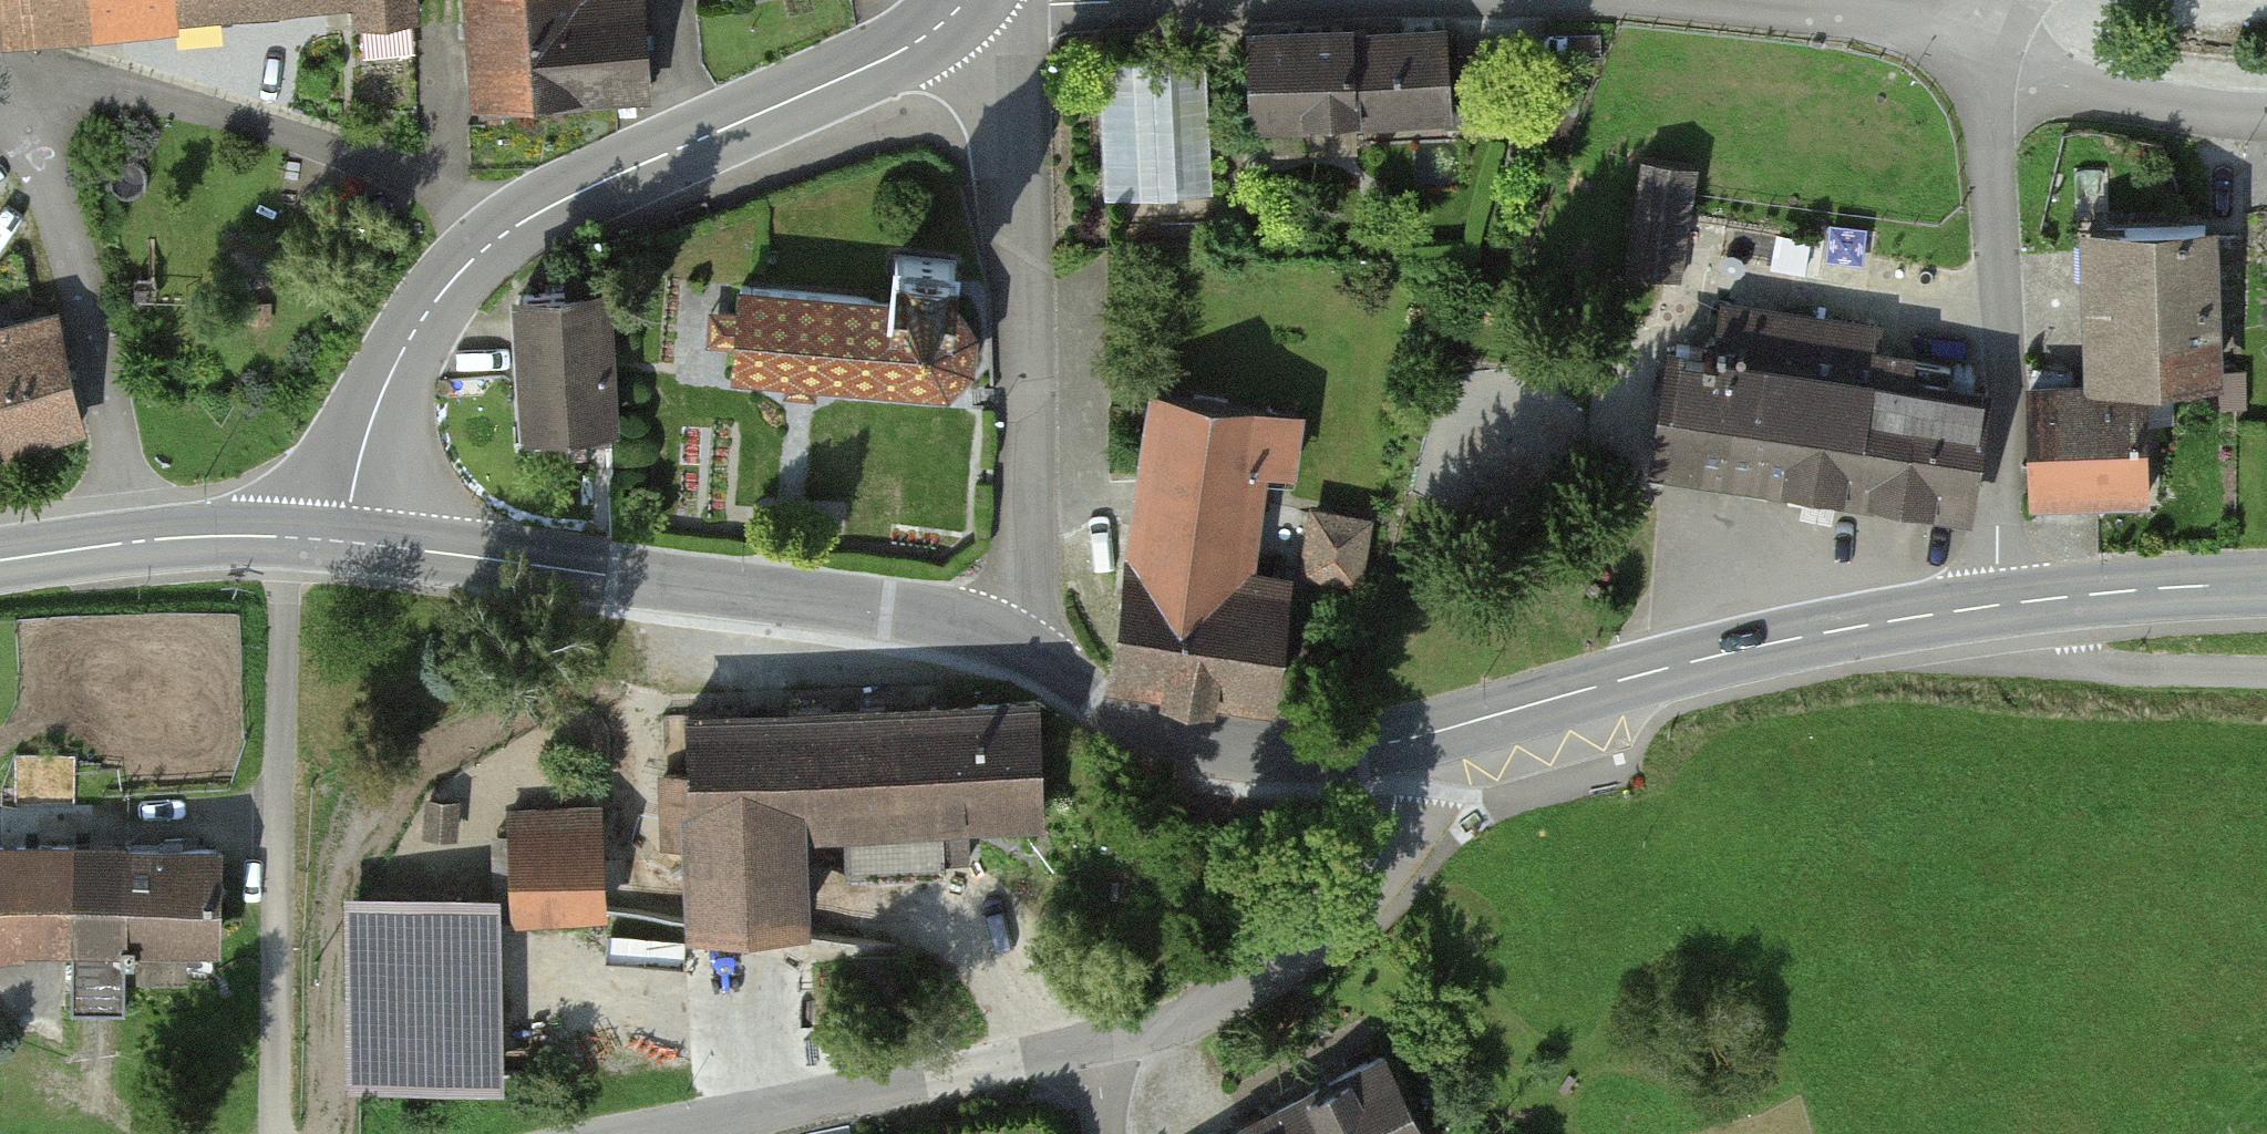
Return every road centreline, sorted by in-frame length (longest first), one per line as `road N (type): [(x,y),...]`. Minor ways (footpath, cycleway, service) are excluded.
road 1 (tertiary): [(345,541),(378,404),(424,314),(468,262),(566,200),(890,59),(965,0)]
road 2 (residential): [(1009,637),(1026,590),(1029,397),(1020,238),(986,44),(970,0)]
road 3 (tertiary): [(2014,602),(1673,666),(1408,741)]
road 4 (residential): [(282,1133),(285,537)]
road 5 (residential): [(1980,75),(2001,315),(1998,567),(2014,602)]
road 6 (tertiary): [(345,541),(854,603)]
road 7 (track): [(322,1133),(328,893),(354,836),(386,798),(444,751),(489,731)]
road 8 (residential): [(131,542),(65,227),(0,108)]
road 9 (unclassified): [(1086,1043),(640,1133)]
road 10 (unclassified): [(1408,741),(1377,873),(1299,962),(1206,1010)]
road 11 (residential): [(1678,0),(1892,27),(1948,44),(1980,75)]
road 12 (residential): [(1980,75),(2266,116)]
road 13 (residential): [(2014,602),(2040,640),(2077,666),(2266,672)]
road 14 (residential): [(1206,1010),(1245,935),(1263,823),(1237,750)]
road 15 (tertiary): [(1237,750),(1147,726),(1009,637)]
road 16 (tertiary): [(2266,584),(2014,602)]
road 17 (tertiary): [(1408,741),(1237,750)]
road 18 (residential): [(1012,0),(1182,0)]
road 19 (tertiary): [(1009,637),(854,603)]
road 20 (tertiary): [(131,542),(285,537)]
road 21 (tertiary): [(0,562),(131,542)]
road 22 (unclassified): [(1206,1010),(1153,1031),(1086,1043)]

